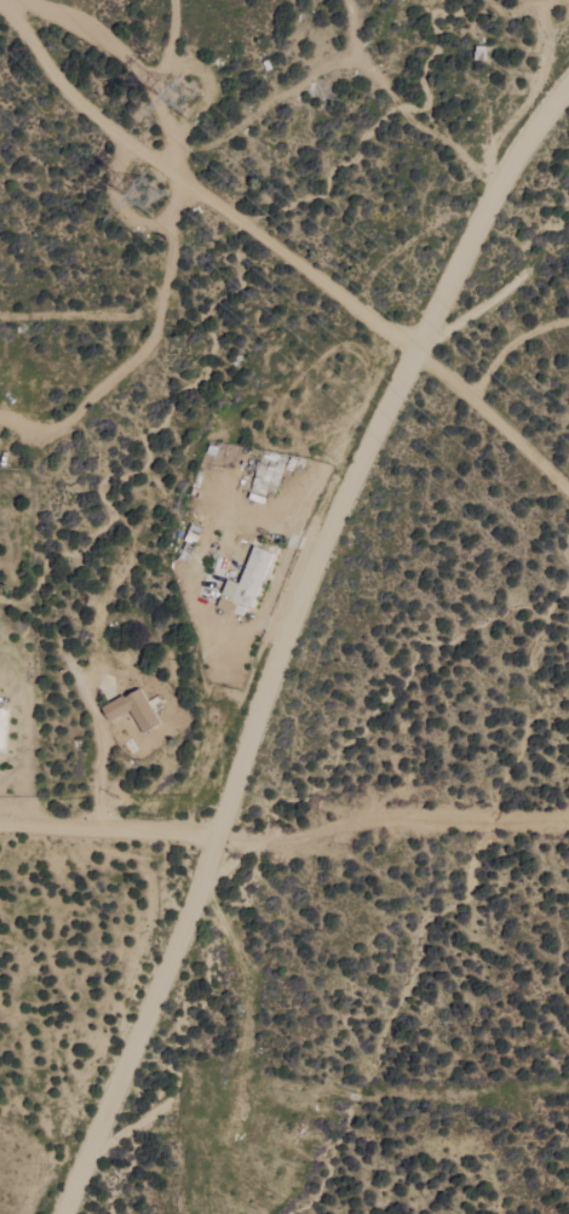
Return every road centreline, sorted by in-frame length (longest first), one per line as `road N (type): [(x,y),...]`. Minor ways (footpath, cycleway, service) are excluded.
road 1 (residential): [(58,1213),(225,829),(259,714),(414,353),(568,81)]
road 2 (residential): [(225,829),(0,829)]

